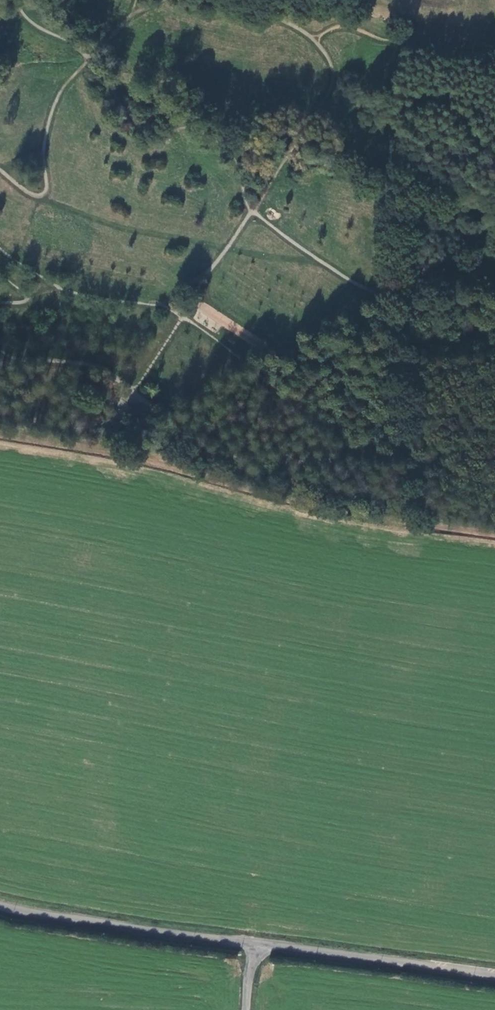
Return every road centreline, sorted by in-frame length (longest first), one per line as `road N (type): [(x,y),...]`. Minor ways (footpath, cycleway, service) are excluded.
road 1 (unclassified): [(0,907),(254,944)]
road 2 (unclassified): [(254,944),(494,976)]

